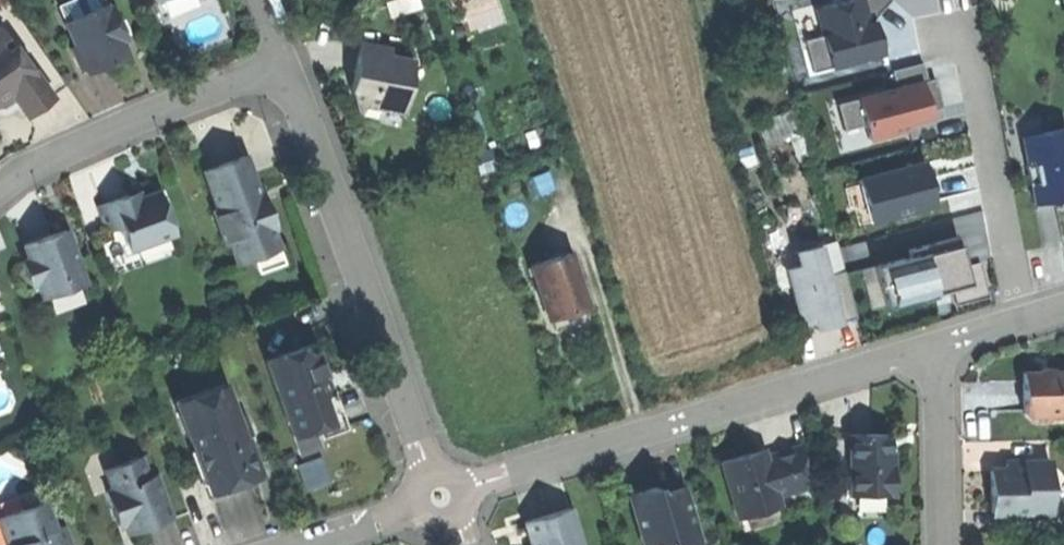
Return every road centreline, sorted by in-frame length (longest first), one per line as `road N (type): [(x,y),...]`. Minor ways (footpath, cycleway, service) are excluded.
road 1 (residential): [(938,345),(444,504)]
road 2 (residential): [(286,65),(444,504)]
road 3 (residential): [(286,65),(31,172),(0,197)]
road 4 (residential): [(938,345),(943,544)]
road 5 (residential): [(444,504),(302,544)]
road 6 (residential): [(1063,307),(938,345)]

